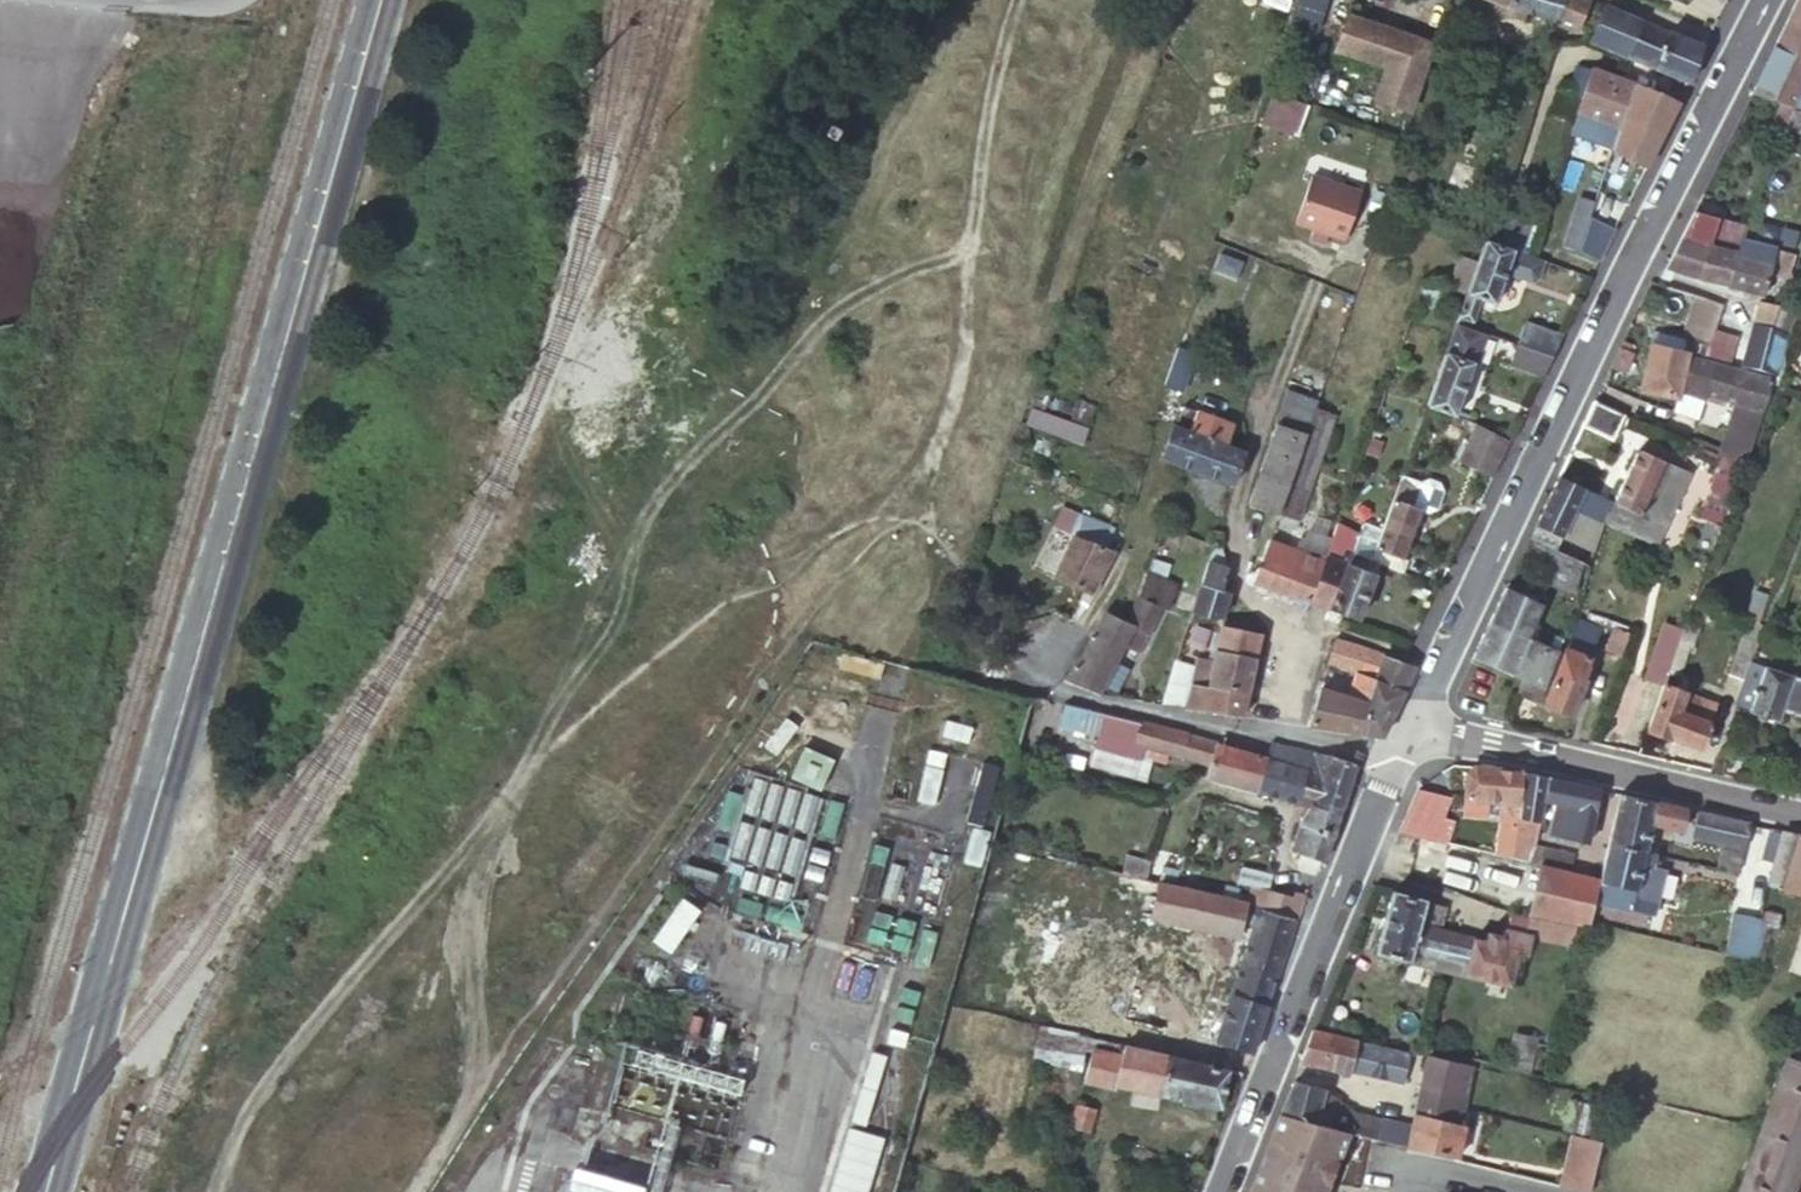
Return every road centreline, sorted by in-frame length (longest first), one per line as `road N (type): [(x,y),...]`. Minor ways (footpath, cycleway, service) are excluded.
road 1 (track): [(217,1191),(271,1072),(498,803),(658,657),(772,567),(853,524),(918,518),(967,354),(978,196),(1001,53),(1019,0)]
road 2 (tertiary): [(47,1191),(381,0)]
road 3 (residential): [(1414,724),(1763,0)]
road 4 (residential): [(1226,1191),(1399,757)]
road 5 (residential): [(1051,634),(1039,674),(1061,695),(1399,757)]
road 6 (residential): [(1414,724),(1800,813)]

